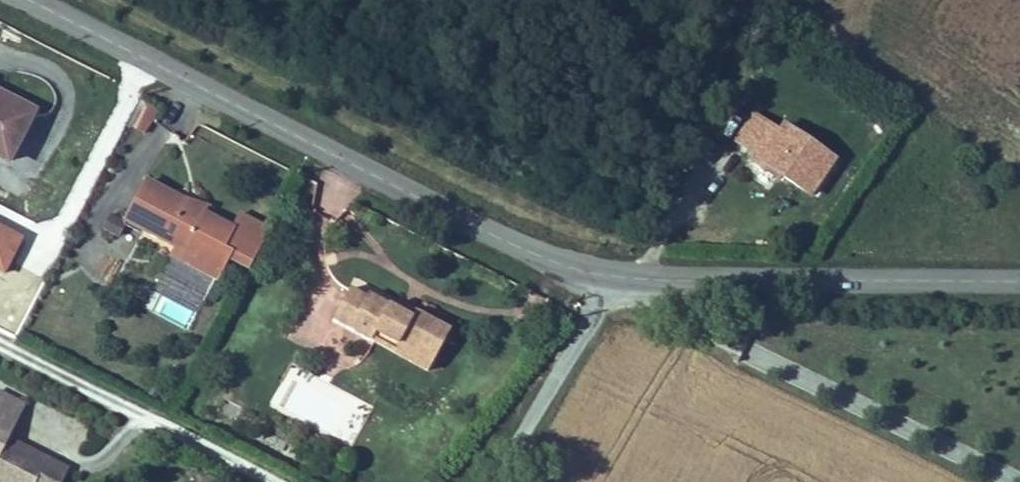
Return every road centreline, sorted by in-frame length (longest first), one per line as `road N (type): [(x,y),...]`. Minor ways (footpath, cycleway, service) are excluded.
road 1 (tertiary): [(22,0),(514,249),(568,268),(616,281),(1019,285)]
road 2 (unclassified): [(601,308),(973,481)]

